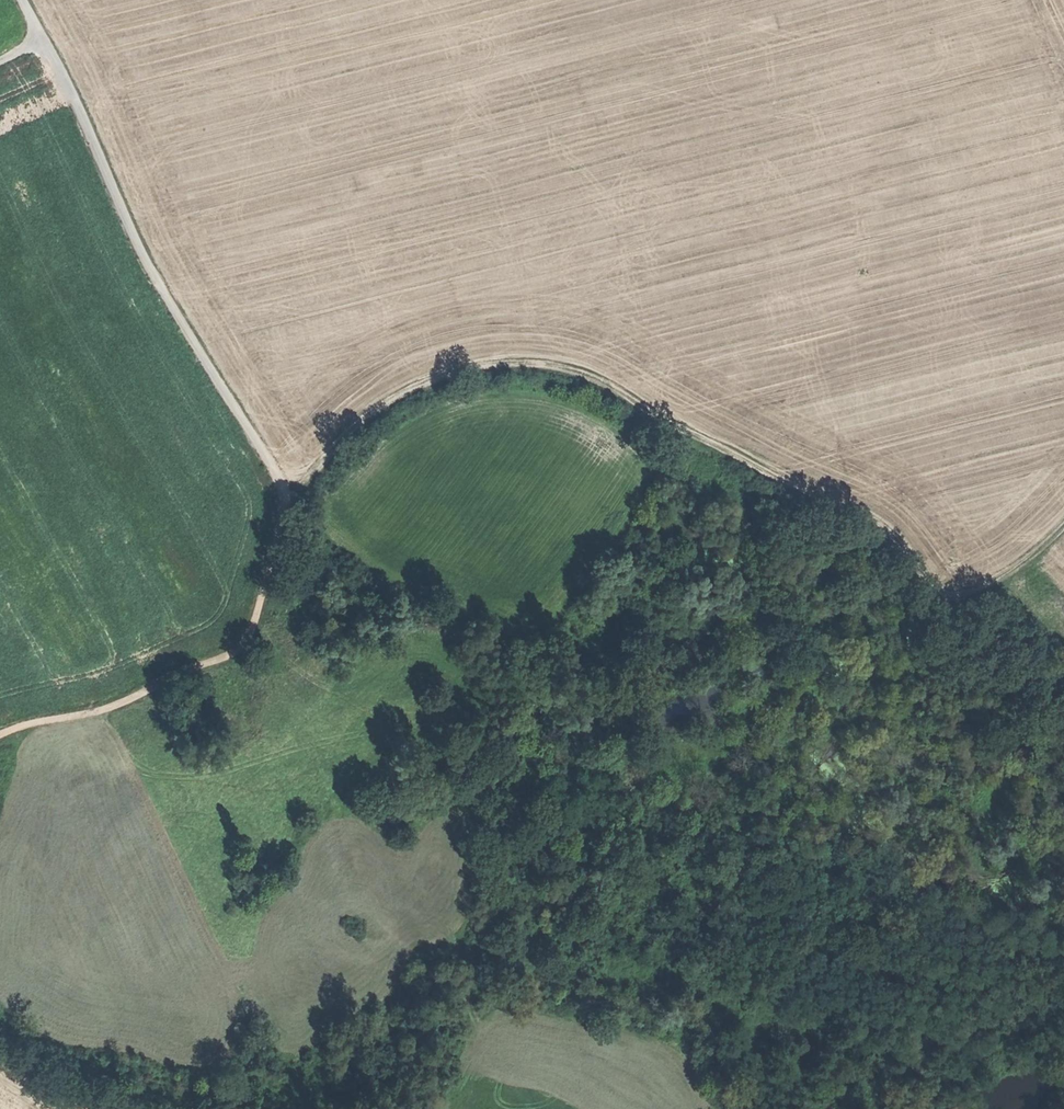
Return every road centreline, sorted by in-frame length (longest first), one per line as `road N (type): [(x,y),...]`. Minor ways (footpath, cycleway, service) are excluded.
road 1 (track): [(22,0),(160,287),(278,471),(286,497),(253,626),(235,651),(111,710),(0,735)]
road 2 (track): [(1063,526),(965,616)]

